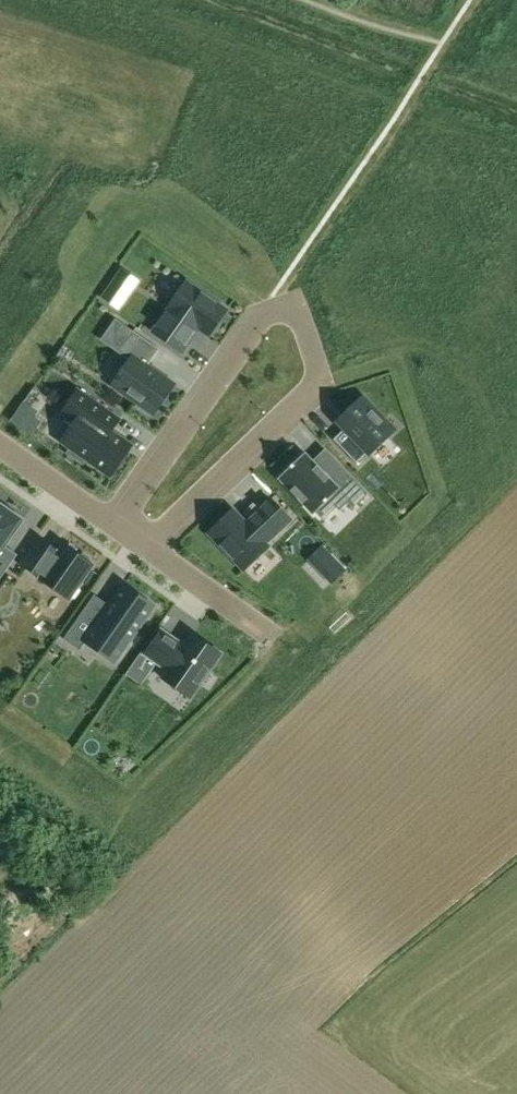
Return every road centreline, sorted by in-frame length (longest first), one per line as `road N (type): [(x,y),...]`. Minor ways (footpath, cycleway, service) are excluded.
road 1 (residential): [(145,546),(319,380),(301,312),(272,309)]
road 2 (residential): [(272,309),(115,524)]
road 3 (residential): [(145,546),(272,634)]
road 4 (residential): [(0,442),(115,524)]

